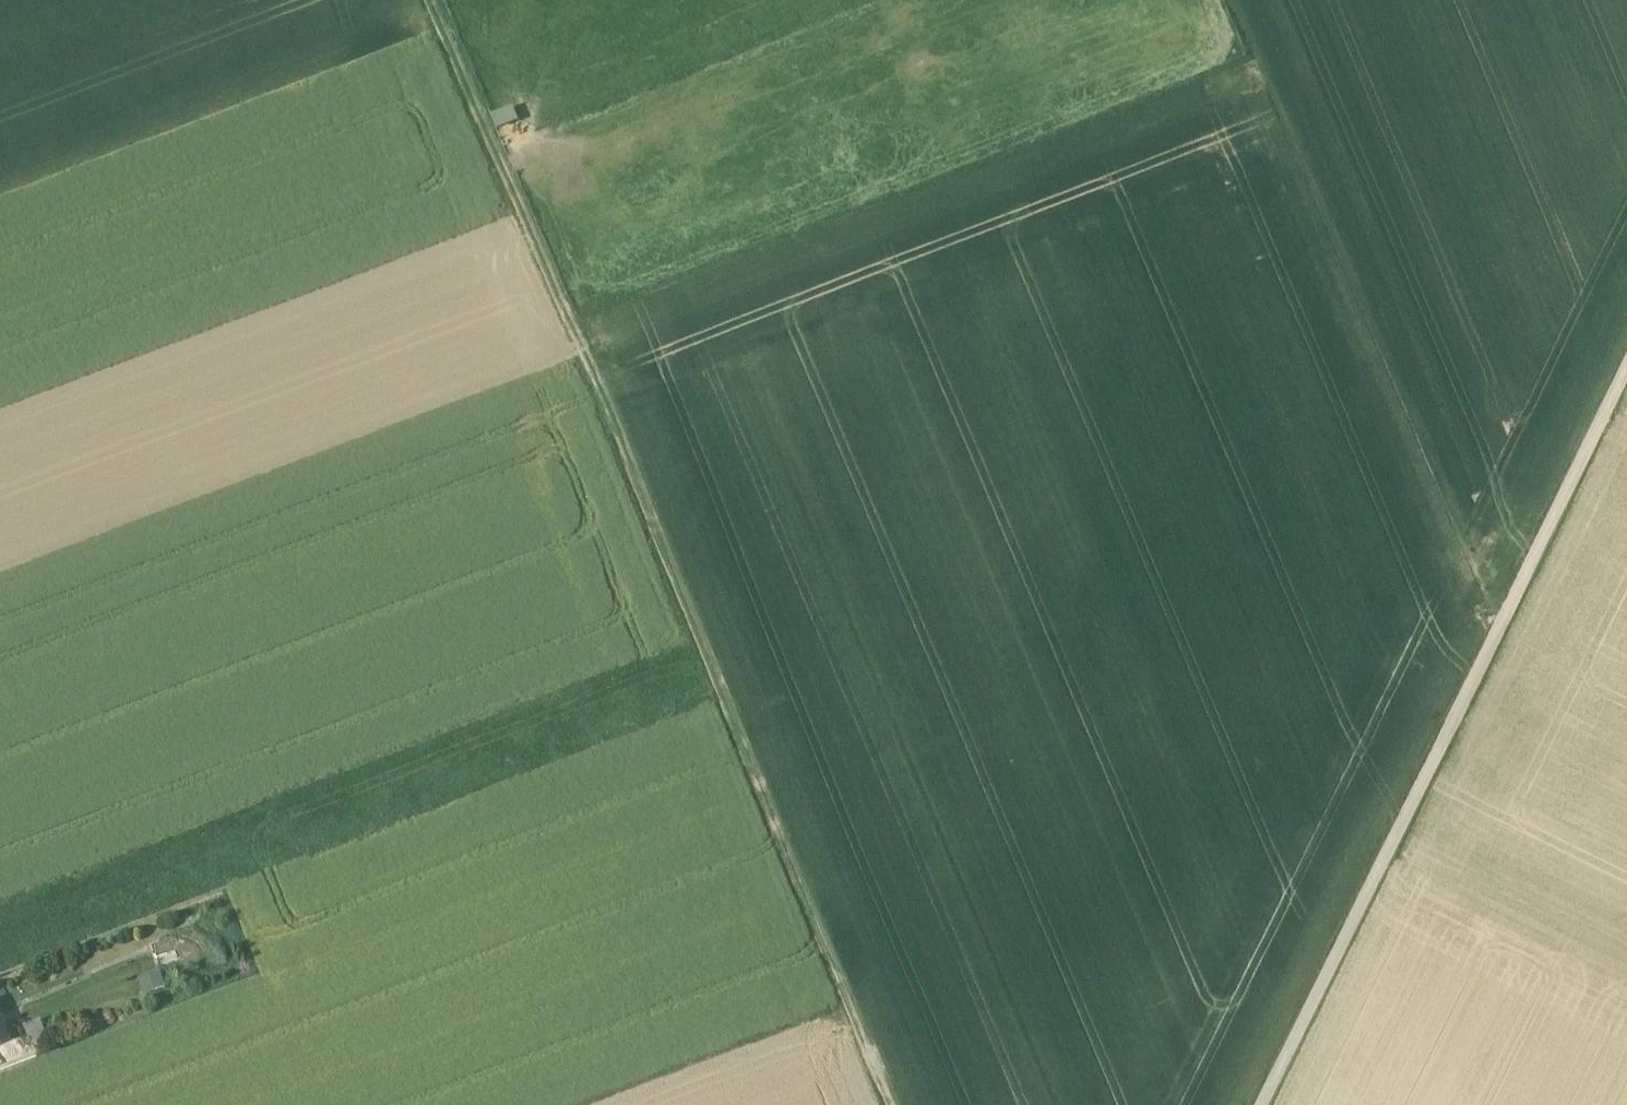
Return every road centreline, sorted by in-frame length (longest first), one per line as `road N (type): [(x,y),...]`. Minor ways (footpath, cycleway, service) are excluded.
road 1 (track): [(890,1104),(425,0)]
road 2 (track): [(1626,369),(1262,1104)]

